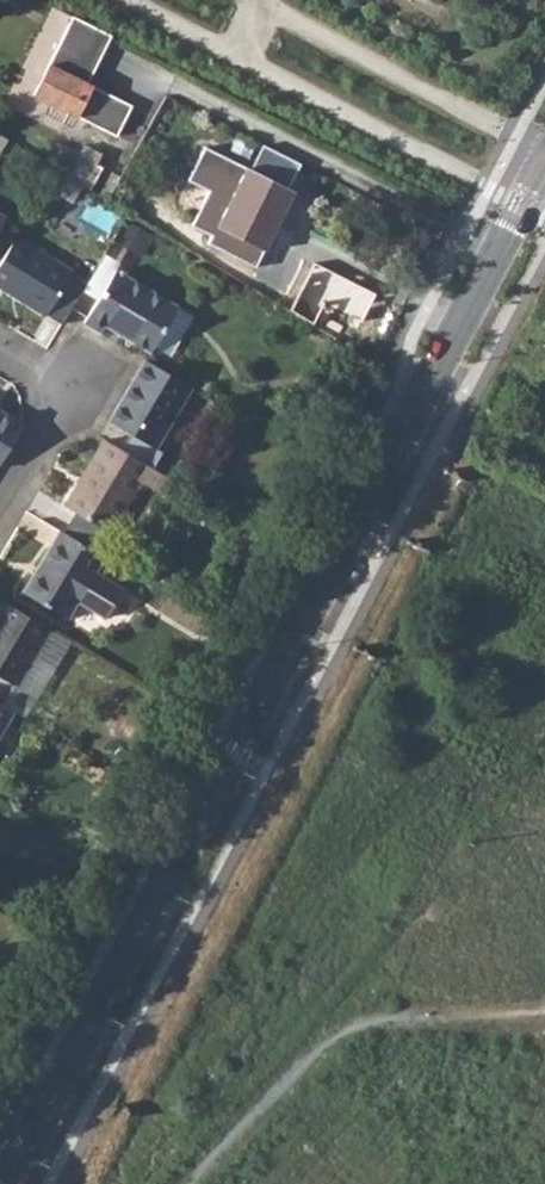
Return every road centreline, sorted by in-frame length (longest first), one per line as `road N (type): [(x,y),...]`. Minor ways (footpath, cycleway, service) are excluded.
road 1 (secondary): [(544,160),(13,1183)]
road 2 (residential): [(0,346),(76,390),(0,519)]

